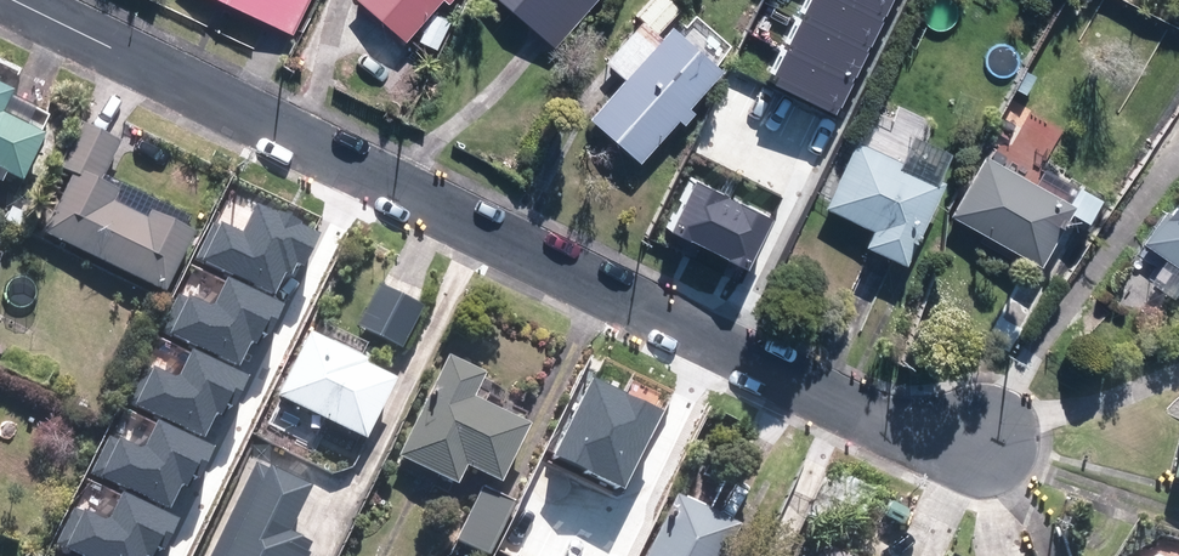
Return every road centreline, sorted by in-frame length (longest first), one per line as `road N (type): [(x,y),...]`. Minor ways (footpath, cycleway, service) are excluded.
road 1 (residential): [(981,440),(901,432),(14,0)]

